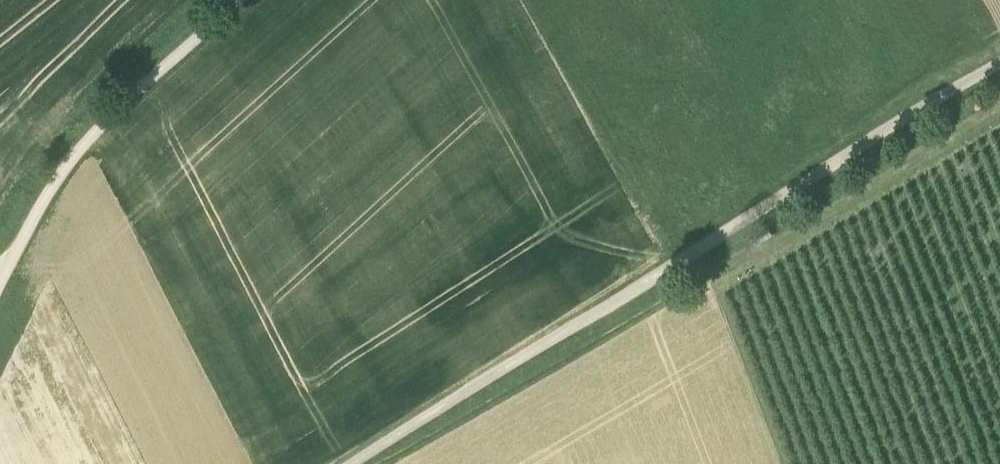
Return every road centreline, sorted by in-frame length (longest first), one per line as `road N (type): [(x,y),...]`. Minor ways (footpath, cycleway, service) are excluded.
road 1 (track): [(359,463),(999,68)]
road 2 (track): [(999,102),(388,463)]
road 3 (track): [(0,279),(43,197),(84,145),(241,0)]

